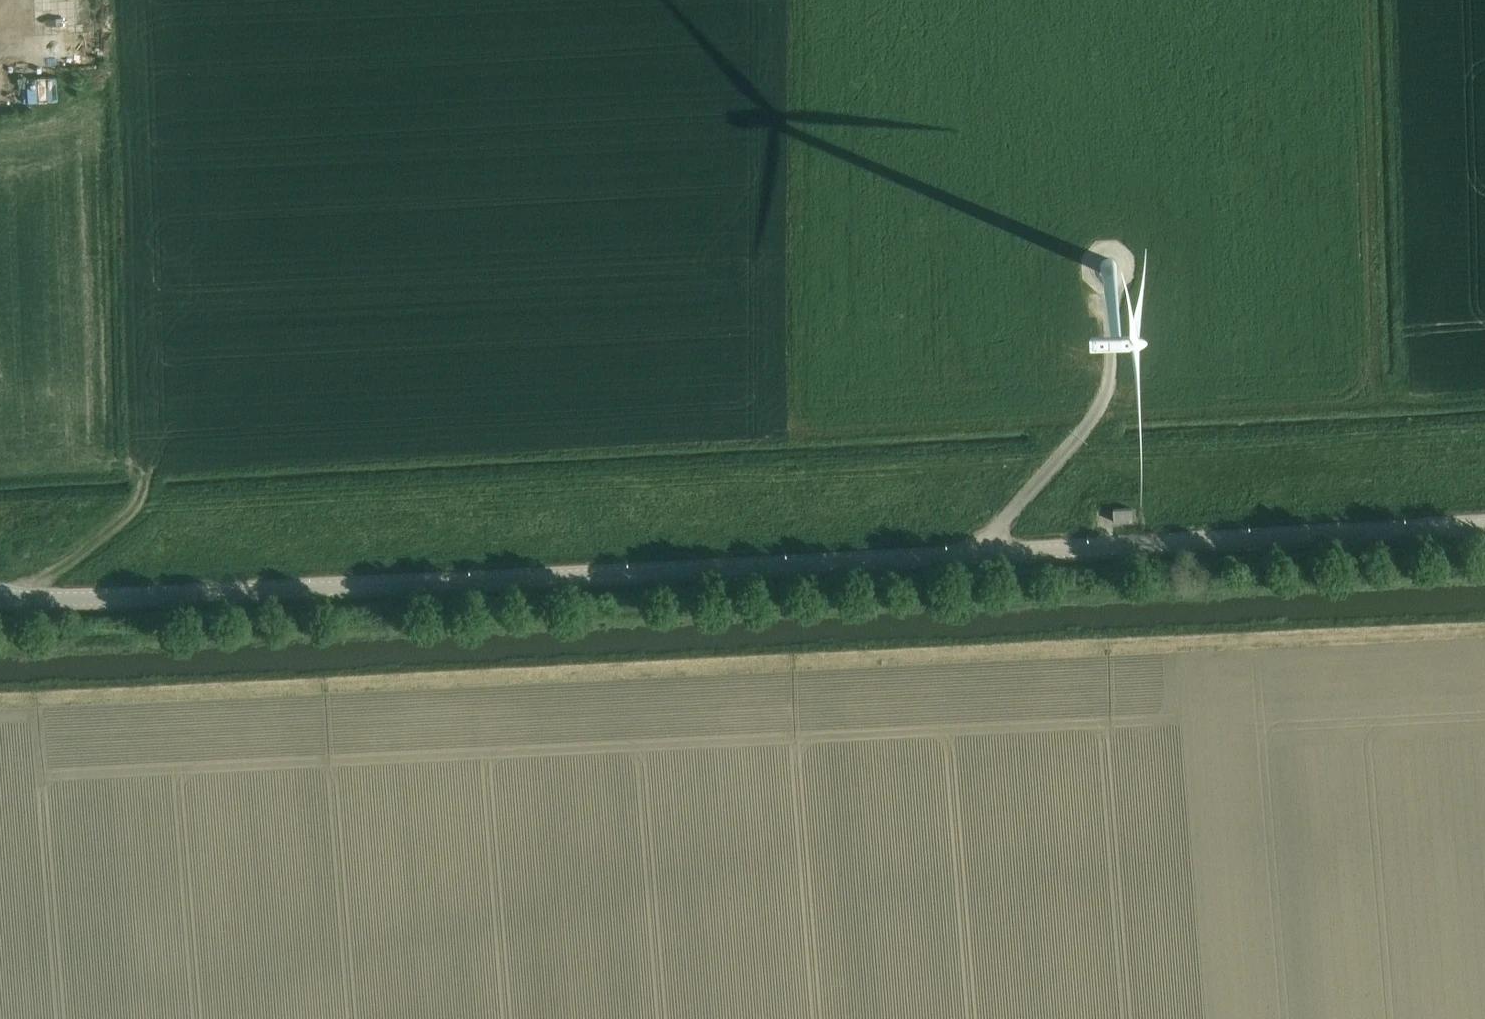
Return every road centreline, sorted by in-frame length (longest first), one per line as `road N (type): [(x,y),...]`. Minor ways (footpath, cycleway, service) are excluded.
road 1 (tertiary): [(0,596),(57,600),(1484,524)]

